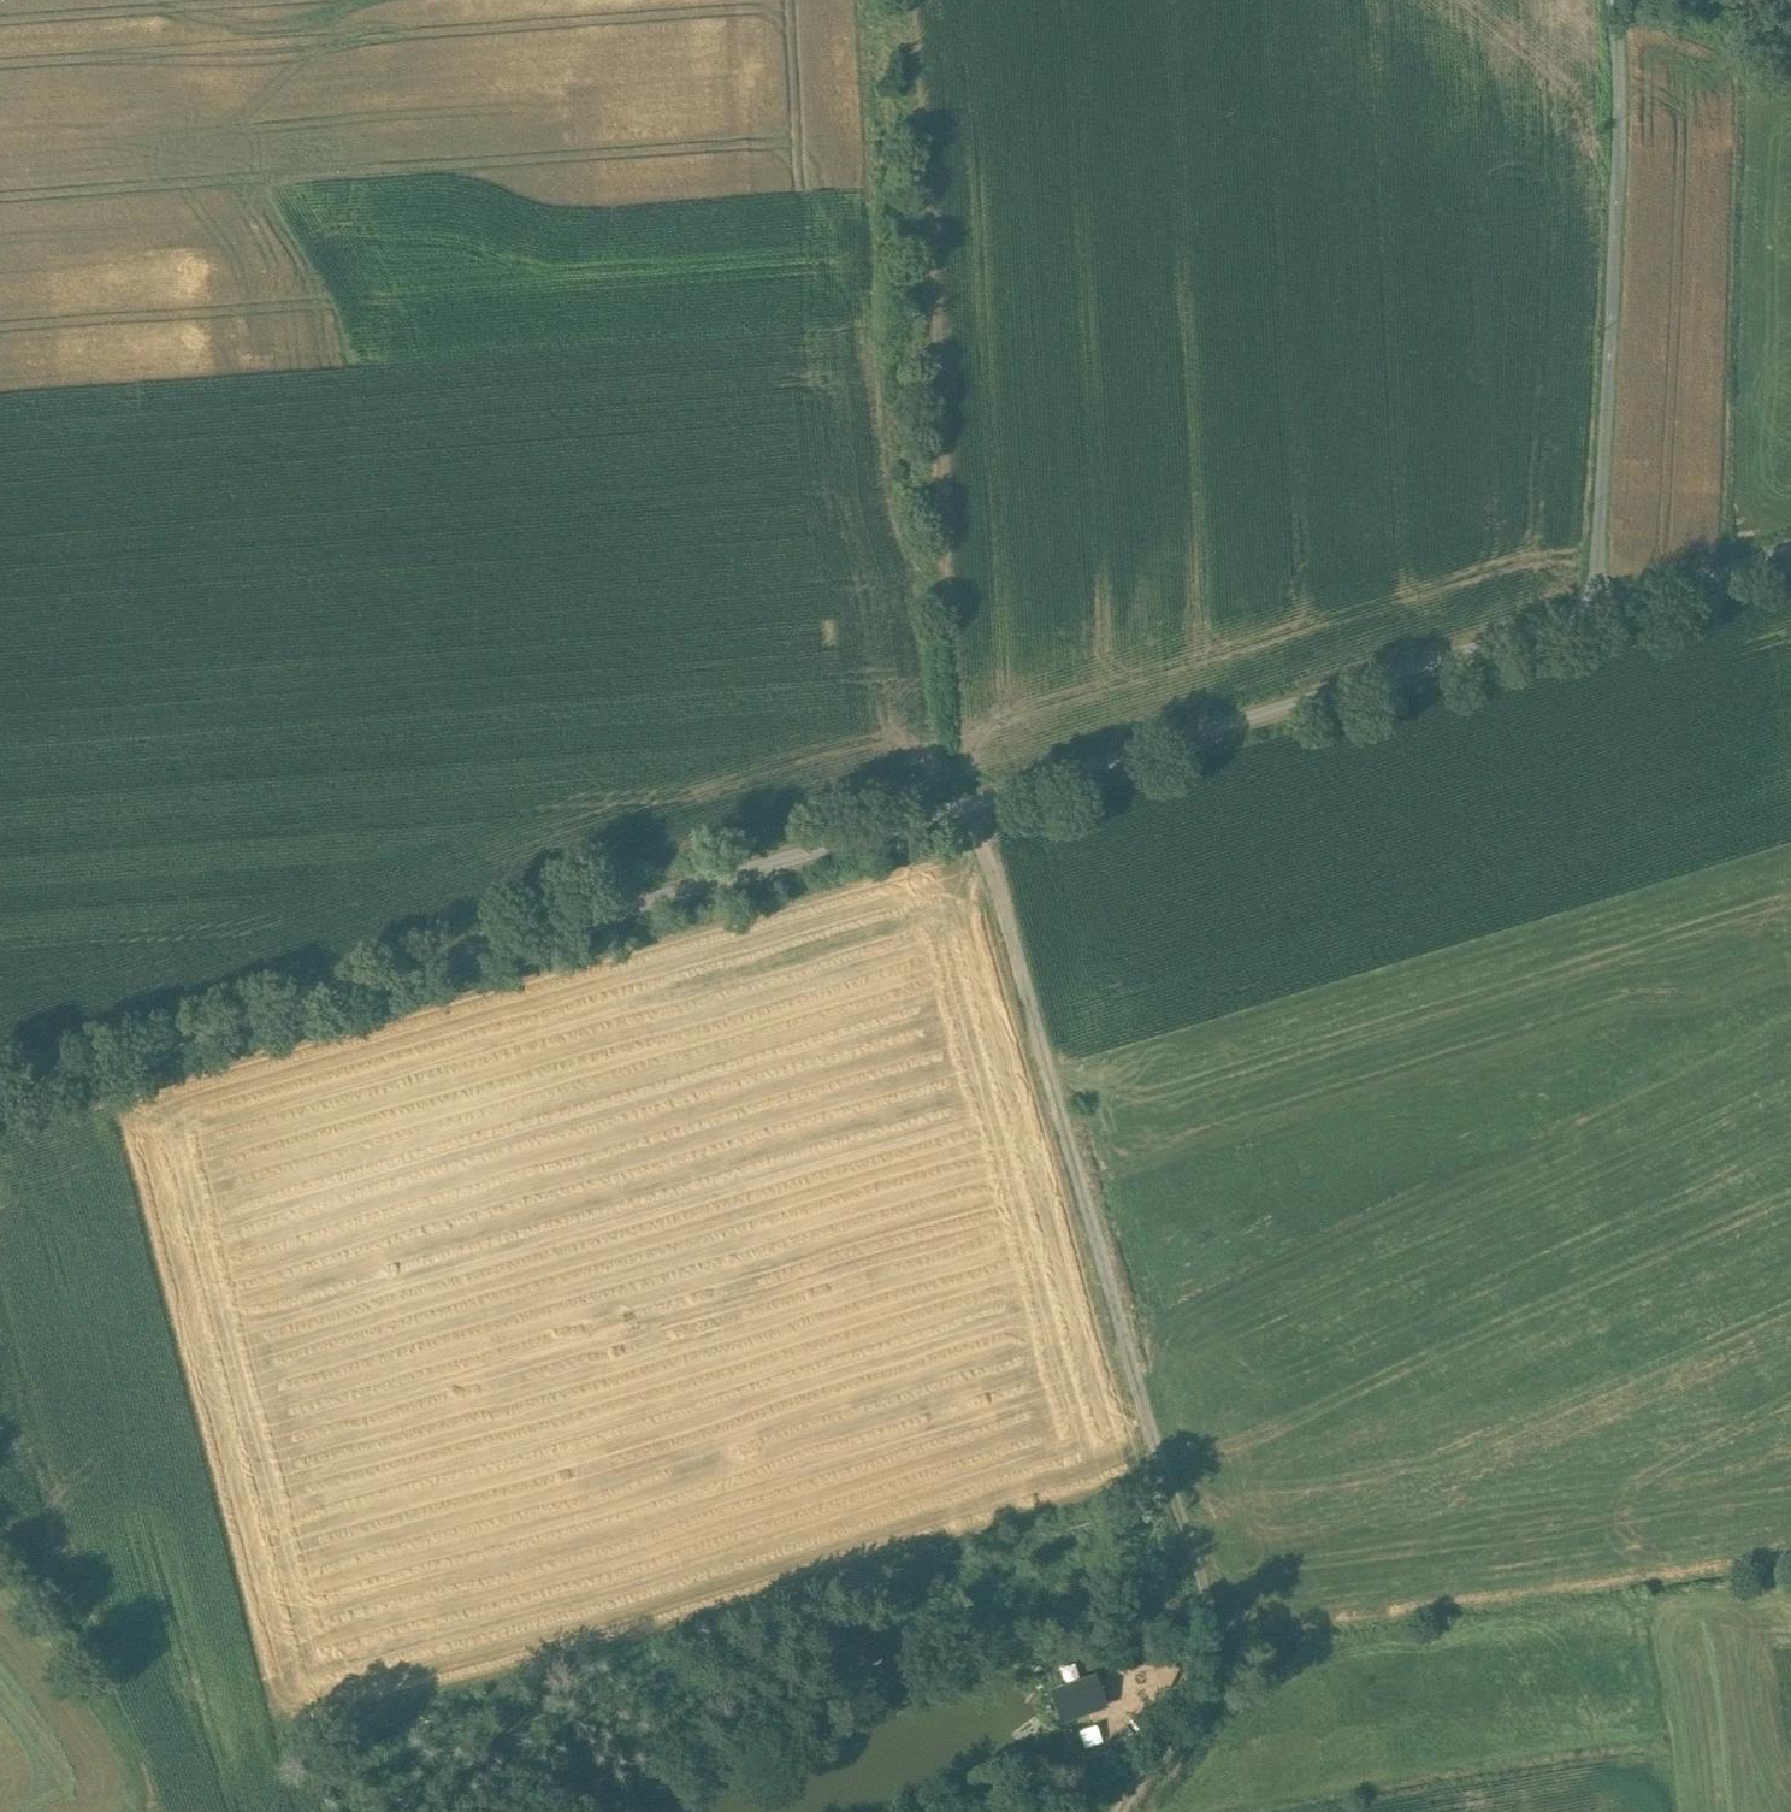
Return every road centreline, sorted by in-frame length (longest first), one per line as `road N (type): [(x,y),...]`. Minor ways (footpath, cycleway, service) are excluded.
road 1 (unclassified): [(1592,614),(0,1091)]
road 2 (track): [(974,800),(1209,1660),(1121,1811)]
road 3 (unclassified): [(1608,0),(1620,70),(1592,614)]
road 4 (track): [(0,1588),(99,1710),(153,1795),(155,1806),(142,1811)]
road 5 (unclassified): [(1790,552),(1592,614)]

